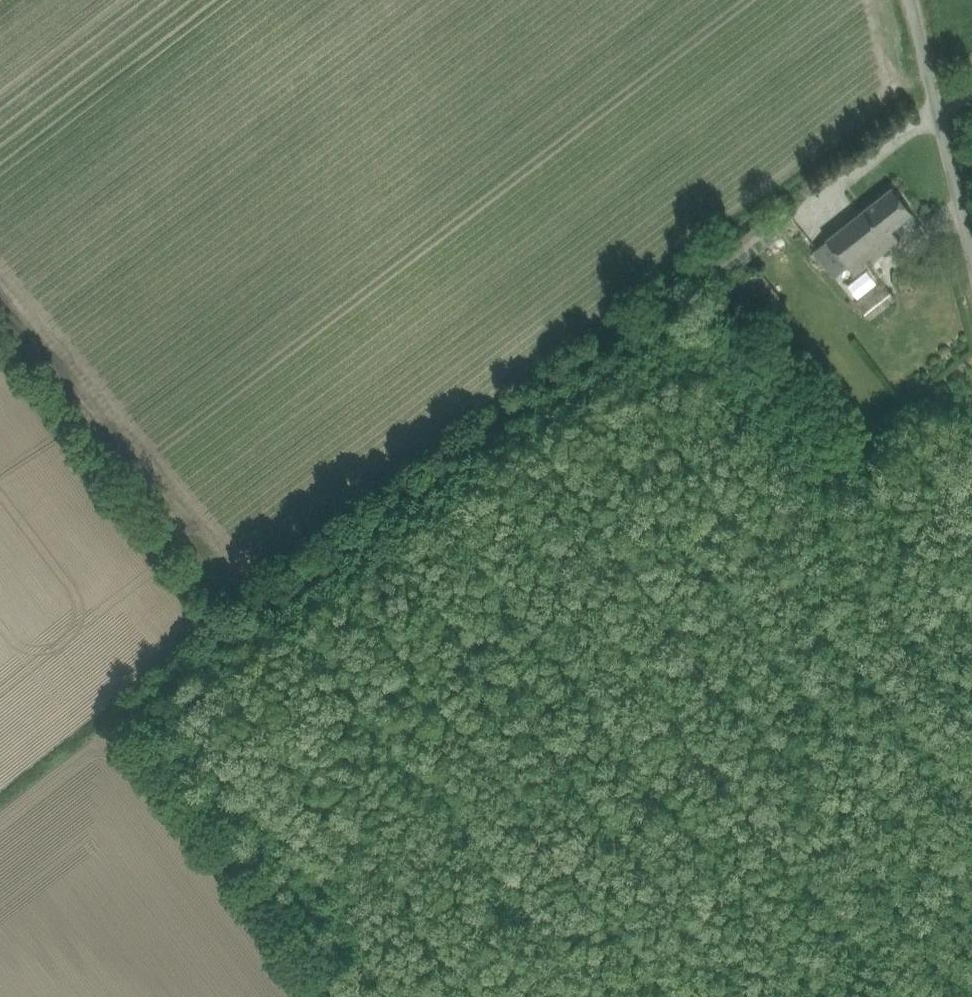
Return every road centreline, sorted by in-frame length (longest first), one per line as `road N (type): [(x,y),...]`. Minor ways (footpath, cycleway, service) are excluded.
road 1 (unclassified): [(971,248),(912,0)]

